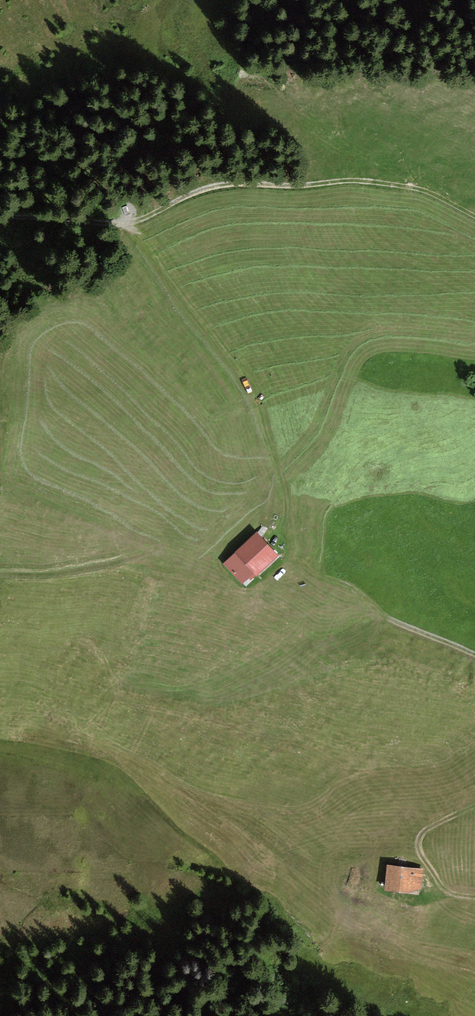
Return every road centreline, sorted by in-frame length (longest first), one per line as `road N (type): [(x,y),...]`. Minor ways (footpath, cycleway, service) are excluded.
road 1 (track): [(129,222),(246,381),(272,433),(291,545),(304,562),(397,623),(474,654)]
road 2 (track): [(0,217),(129,222),(206,186),(343,179),(424,190),(474,217)]
road 3 (track): [(474,806),(431,827),(419,845),(445,890),(474,897)]

